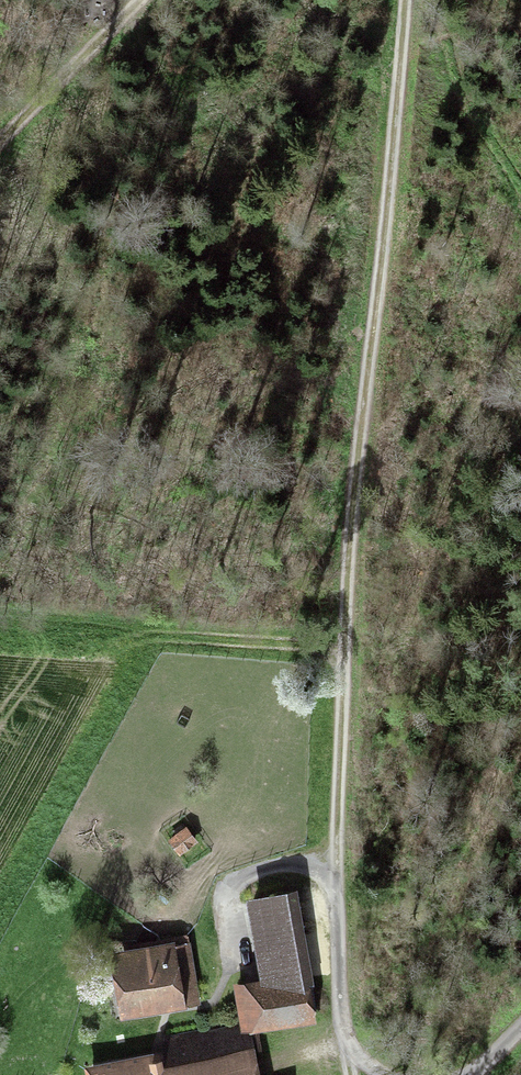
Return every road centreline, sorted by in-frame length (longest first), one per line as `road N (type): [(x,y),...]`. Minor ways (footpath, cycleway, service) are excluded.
road 1 (track): [(399,0),(376,332),(348,513),(332,867),(348,1074)]
road 2 (track): [(332,867),(295,864),(237,879),(228,895),(231,969),(215,1021)]
road 3 (track): [(140,0),(0,144)]

